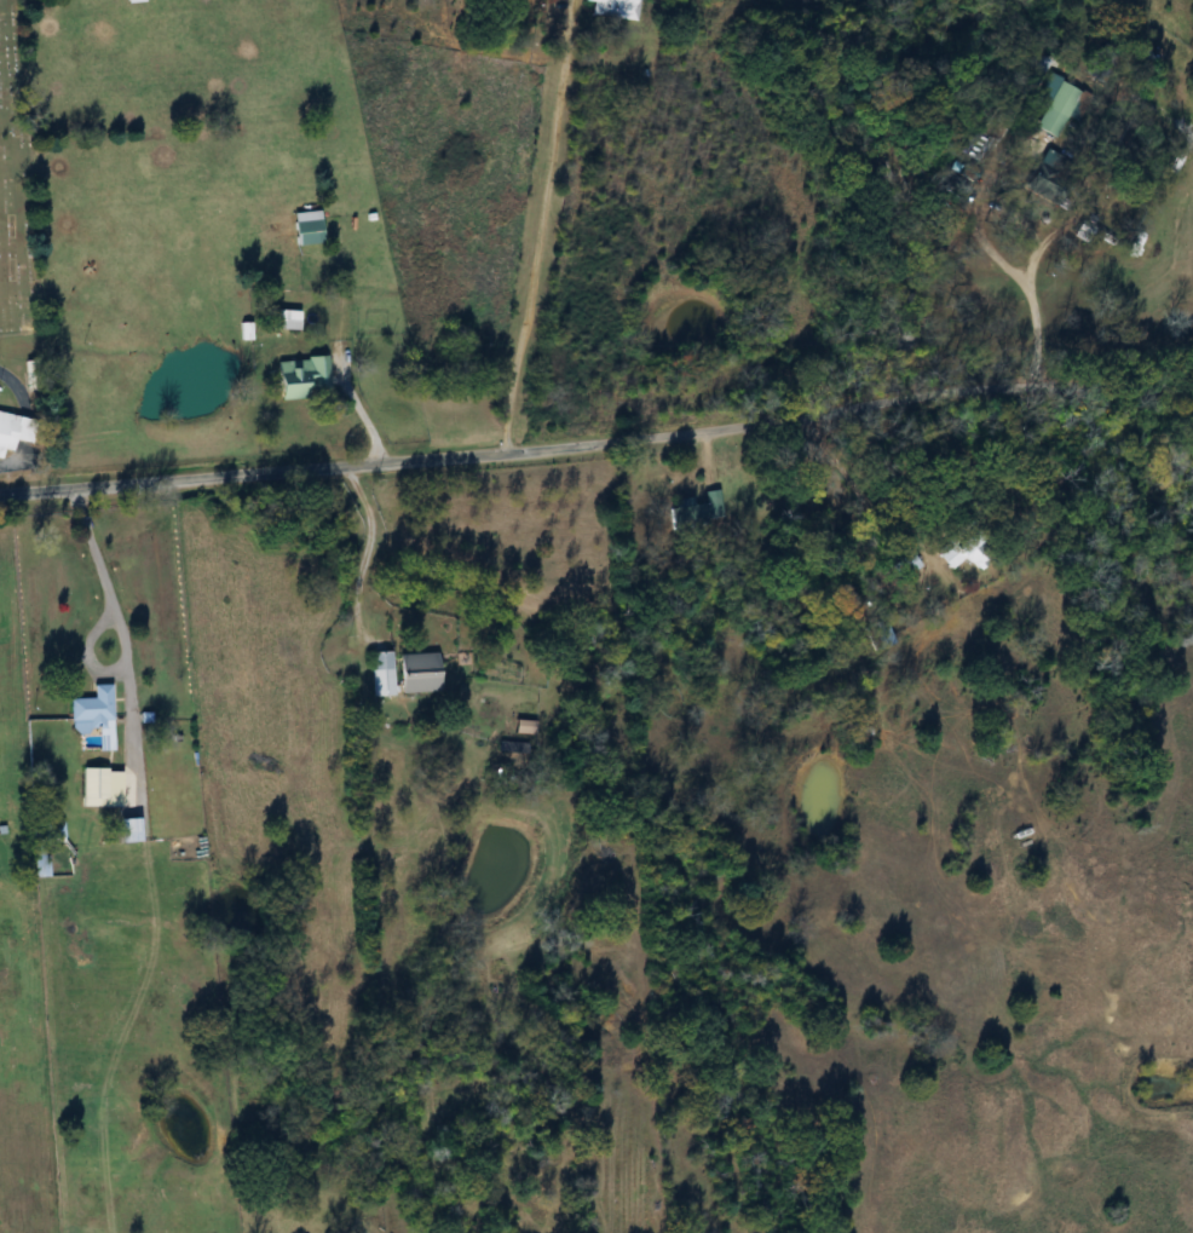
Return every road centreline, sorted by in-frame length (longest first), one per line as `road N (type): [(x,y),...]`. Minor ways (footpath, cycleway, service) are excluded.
road 1 (residential): [(1192,408),(889,445),(524,451)]
road 2 (residential): [(0,492),(524,451)]

